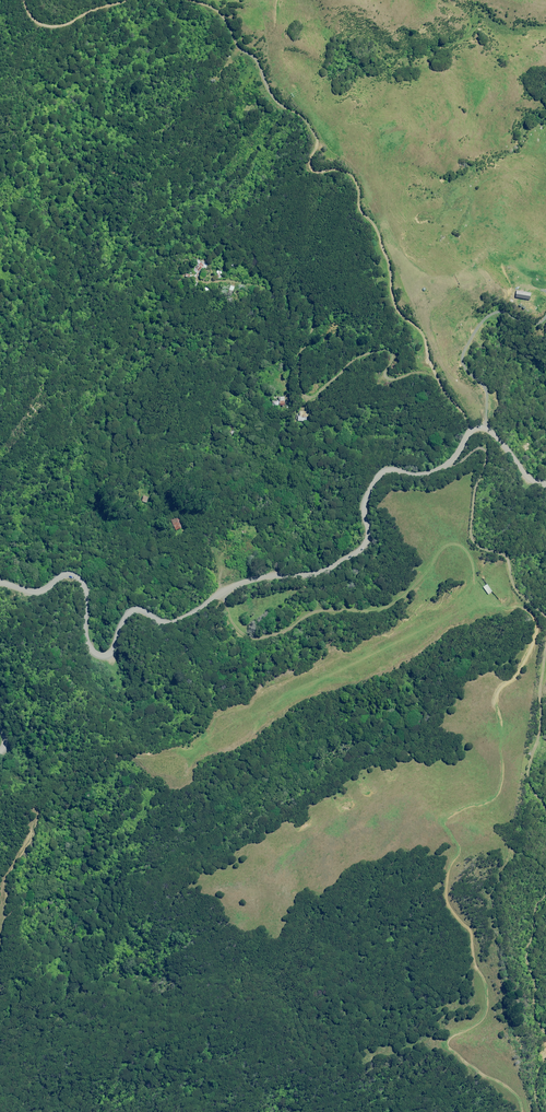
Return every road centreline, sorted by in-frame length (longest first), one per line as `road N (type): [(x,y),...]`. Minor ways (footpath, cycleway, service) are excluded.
road 1 (unclassified): [(0,583),(38,588),(57,575),(82,582),(90,648),(110,652),(133,610),(179,620),(260,574),(327,567),(361,544),(362,498),(376,474),(444,462),(471,428),(488,425),(523,474),(545,485)]
road 2 (track): [(471,428),(428,366),(420,333),(393,315),(386,265),(370,223),(355,210),(355,184),(344,169),(310,172),(301,125),(265,89),(256,61),(214,9),(187,0)]
road 3 (track): [(219,596),(237,630),(259,642),(311,611),(378,612),(406,597),(444,547),(456,545),(475,571)]
road 4 (track): [(446,461),(454,465),(484,448),(468,537),(475,549),(499,554),(512,600),(545,620)]
road 5 (track): [(545,633),(527,778),(545,806)]
road 6 (track): [(545,900),(534,914),(528,961),(545,1031)]

